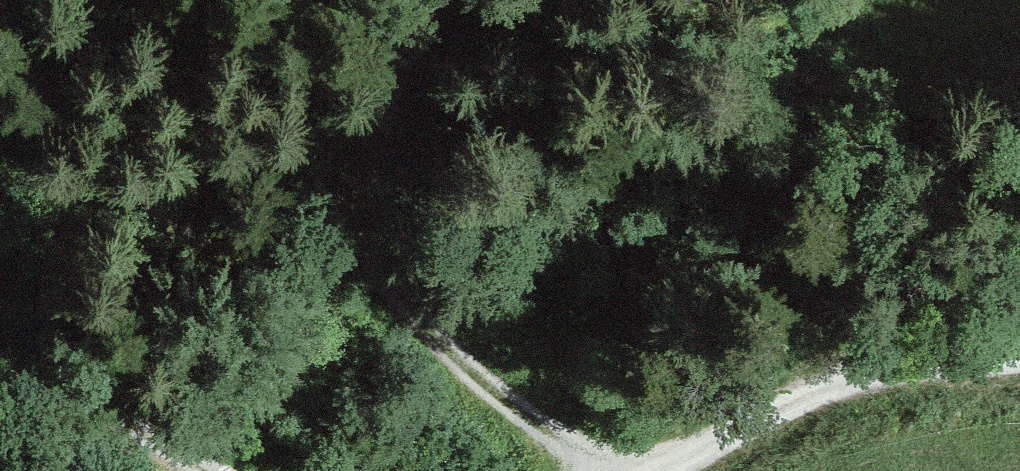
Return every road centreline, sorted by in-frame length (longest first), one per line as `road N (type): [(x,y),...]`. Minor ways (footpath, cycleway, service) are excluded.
road 1 (track): [(611,470),(429,307),(384,249),(374,190),(385,124),(436,0)]
road 2 (track): [(1019,357),(876,379),(624,470)]
road 3 (track): [(214,470),(115,421),(0,394)]

